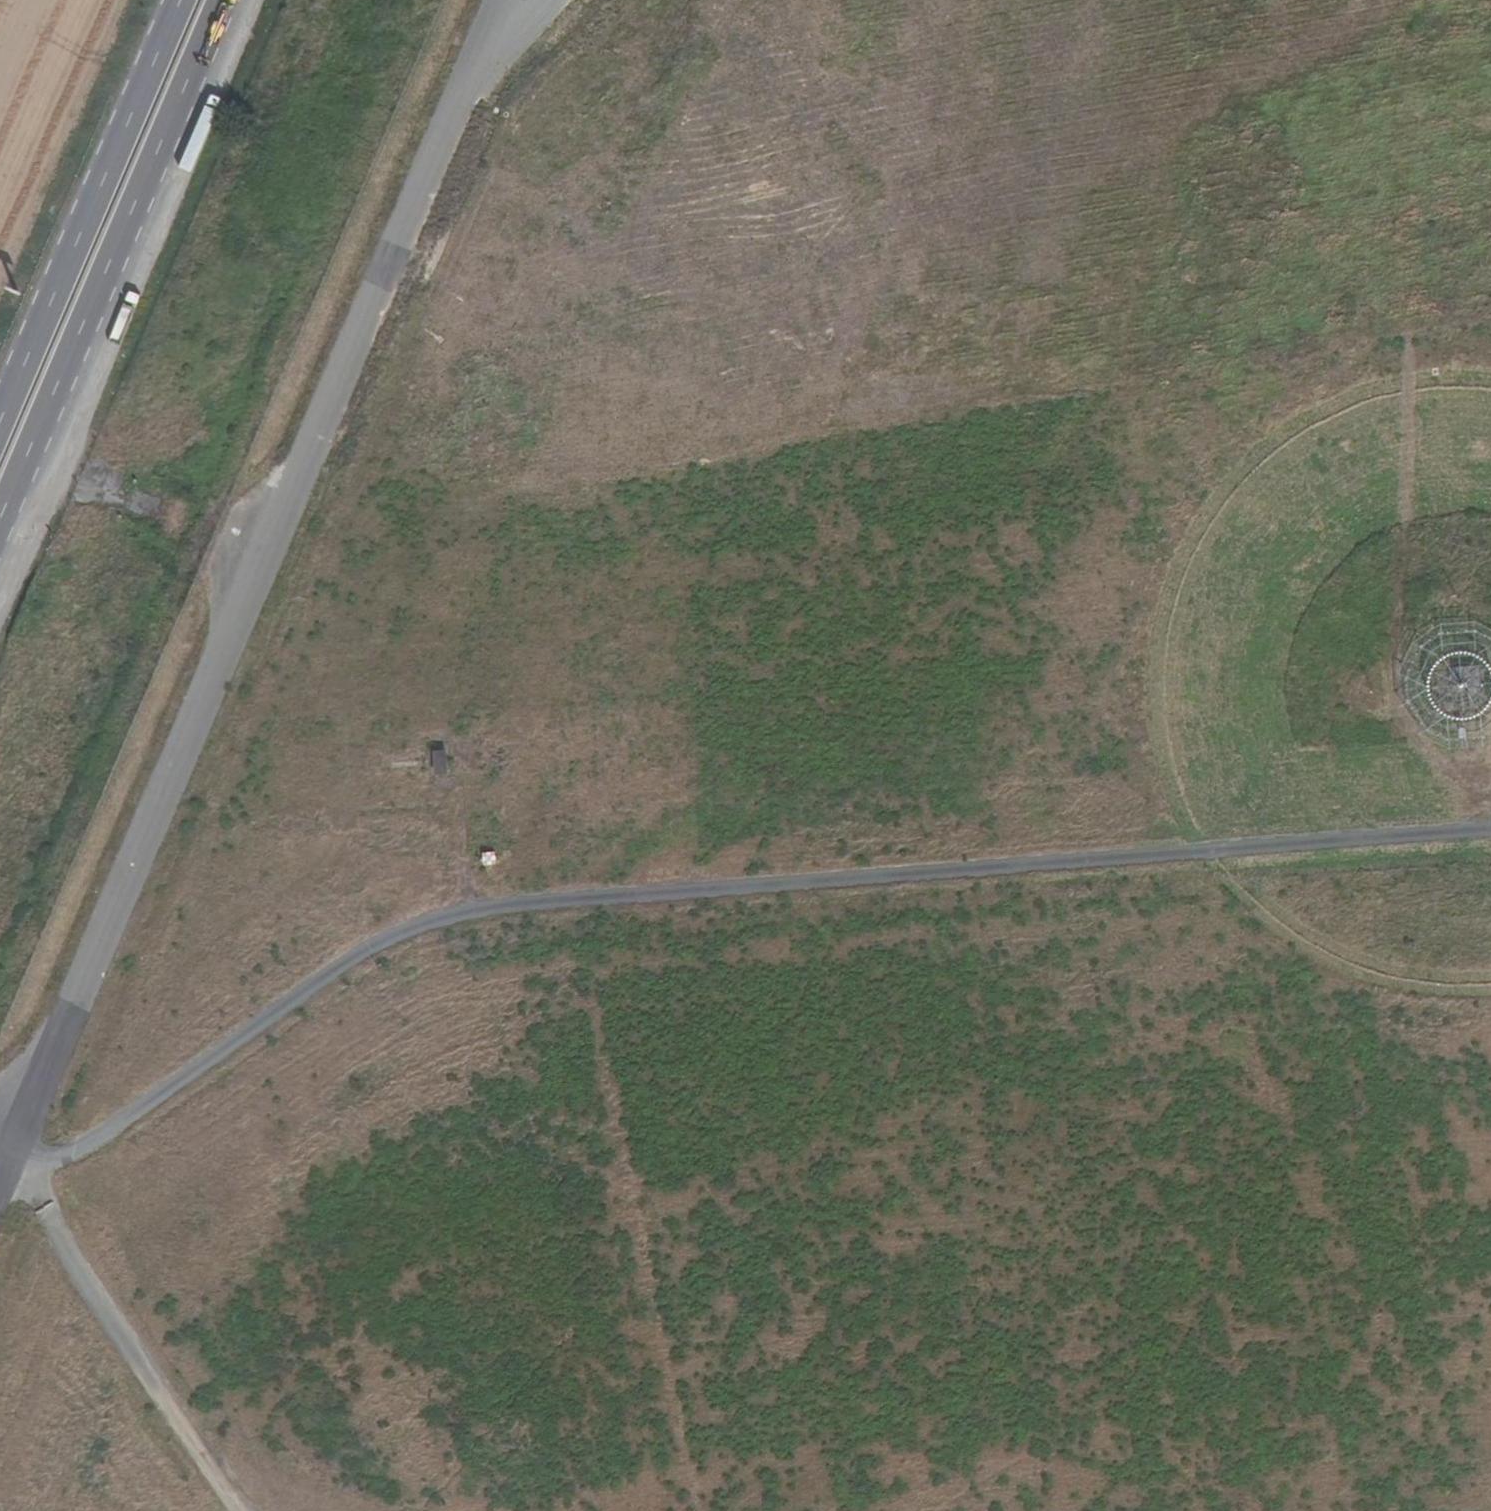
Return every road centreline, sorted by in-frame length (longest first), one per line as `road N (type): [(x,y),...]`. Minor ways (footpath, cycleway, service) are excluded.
road 1 (primary): [(0,522),(223,0)]
road 2 (primary): [(182,0),(0,429)]

